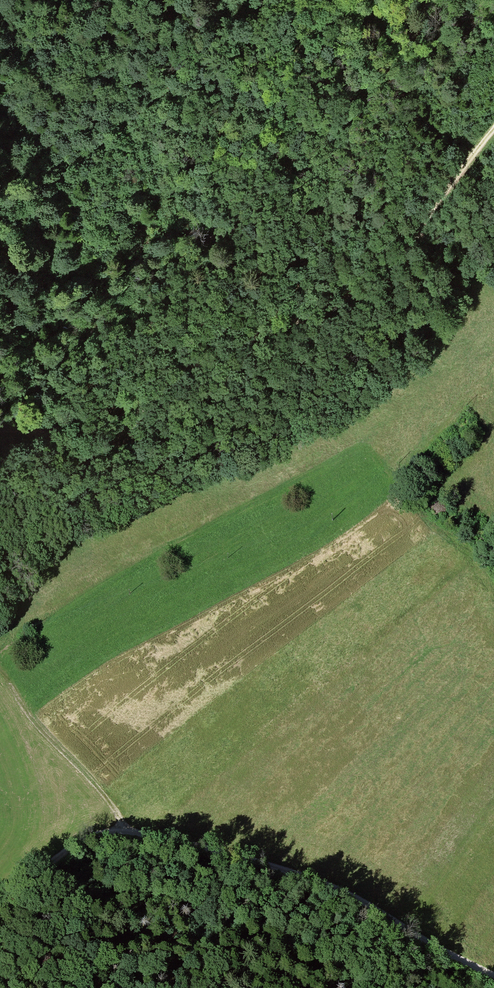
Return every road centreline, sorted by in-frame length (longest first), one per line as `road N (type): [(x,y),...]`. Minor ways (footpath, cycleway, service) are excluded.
road 1 (track): [(0,431),(120,439),(155,387),(380,283),(402,264),(431,208),(493,128)]
road 2 (track): [(0,909),(65,851),(96,833),(129,831),(192,839),(333,883),(493,975)]
road 3 (track): [(263,0),(208,59),(89,157),(0,201)]
road 4 (track): [(129,831),(0,668)]

